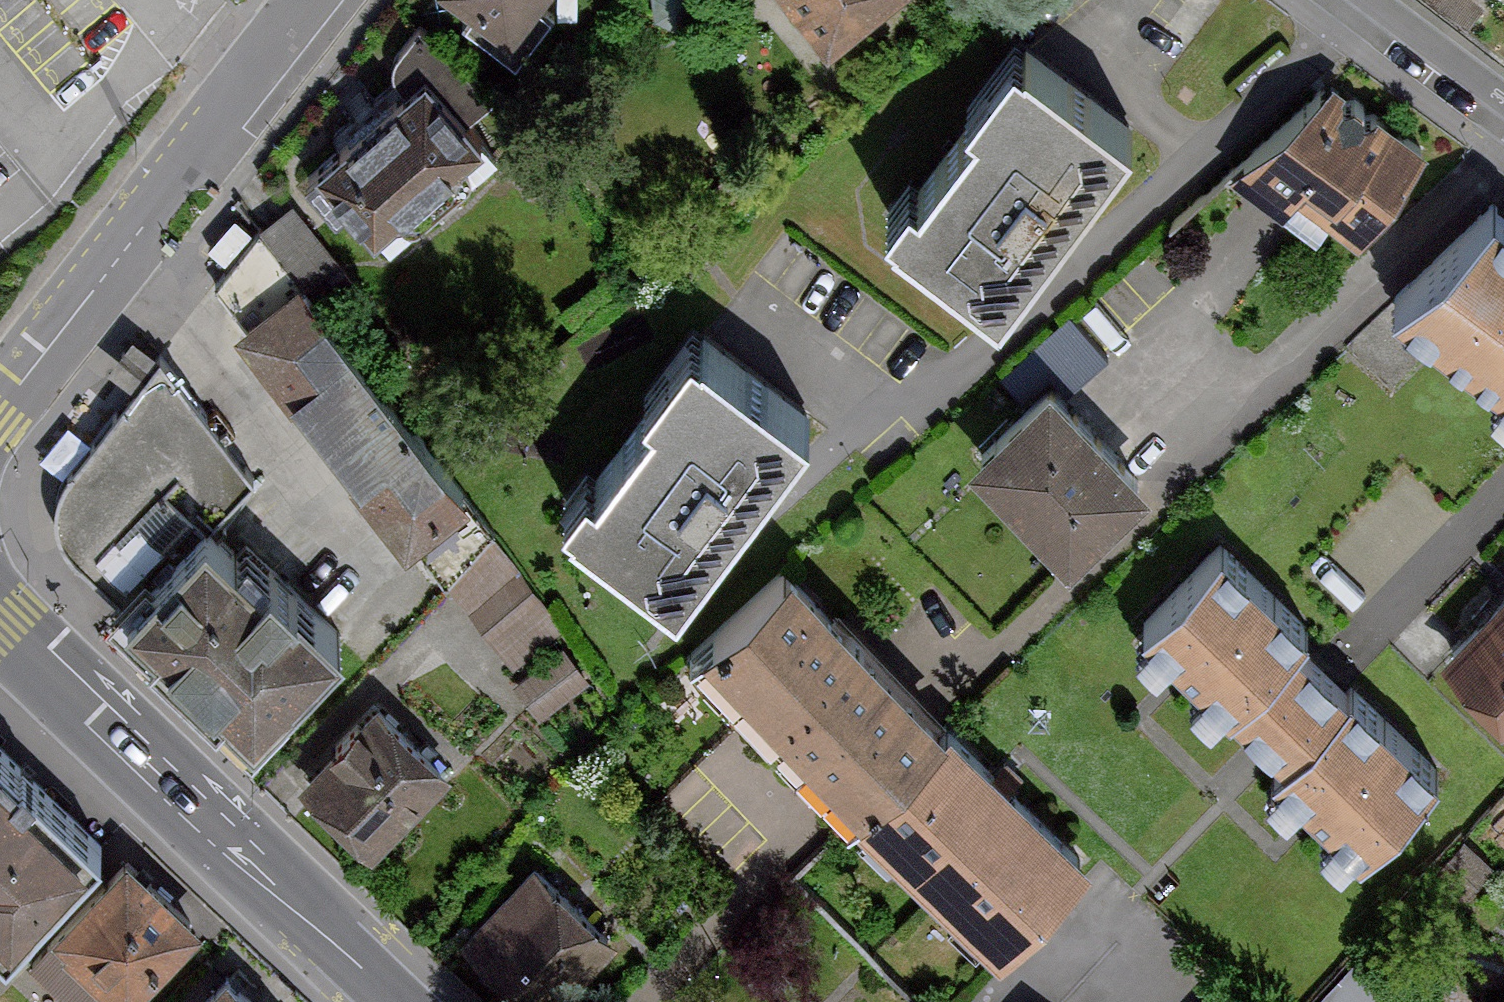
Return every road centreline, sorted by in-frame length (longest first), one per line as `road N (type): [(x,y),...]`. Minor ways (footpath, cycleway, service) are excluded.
road 1 (secondary): [(0,617),(402,1001)]
road 2 (unclassified): [(0,410),(311,0)]
road 3 (residential): [(1503,102),(1371,0)]

